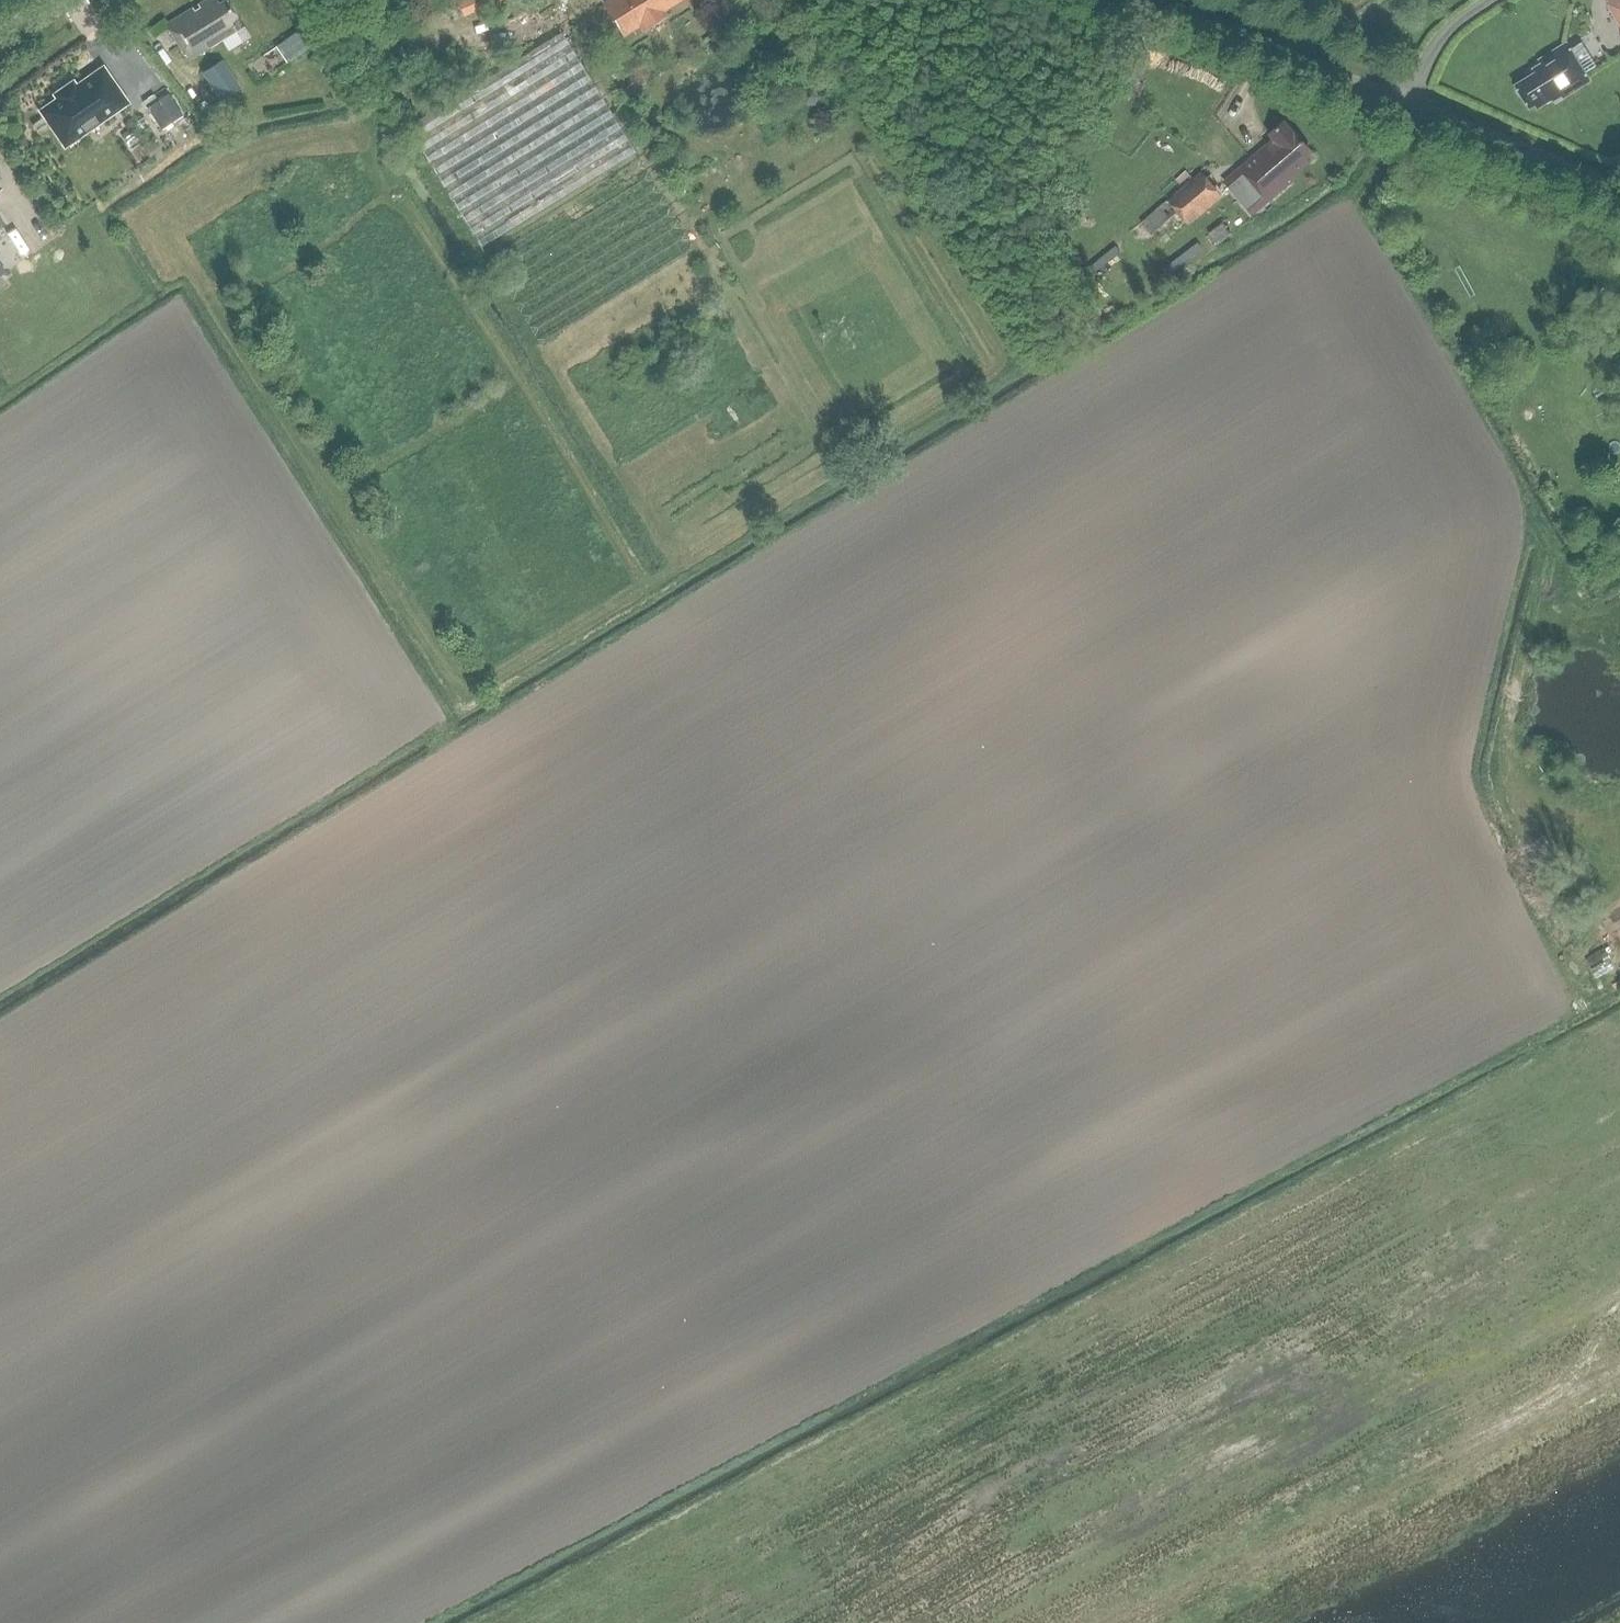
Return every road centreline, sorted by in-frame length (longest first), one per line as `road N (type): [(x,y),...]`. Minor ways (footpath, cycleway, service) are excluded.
road 1 (tertiary): [(1619,191),(1135,0)]
road 2 (track): [(324,0),(356,44),(385,56),(482,34)]

